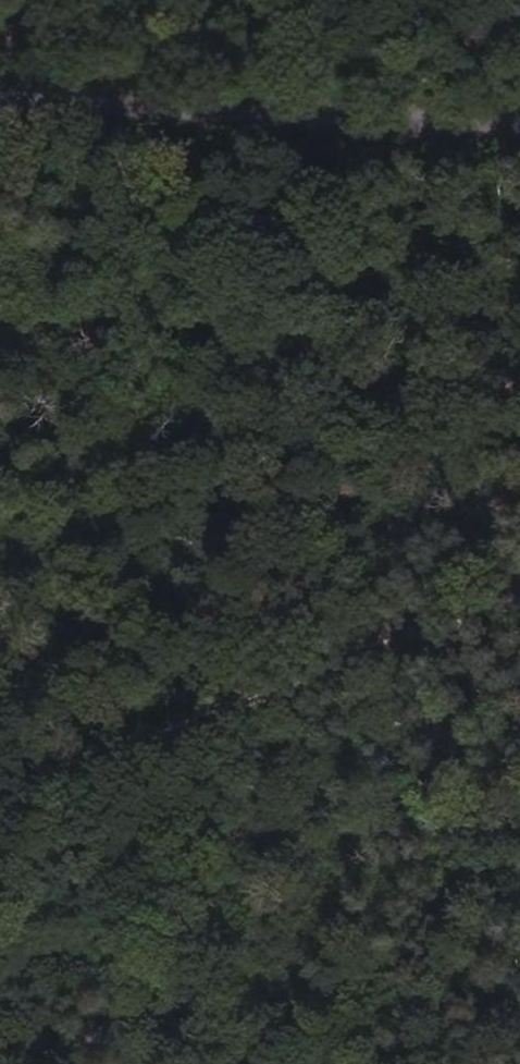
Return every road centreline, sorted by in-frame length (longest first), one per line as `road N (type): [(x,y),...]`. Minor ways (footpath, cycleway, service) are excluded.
road 1 (track): [(0,787),(519,590)]
road 2 (unclassified): [(0,95),(519,119)]

